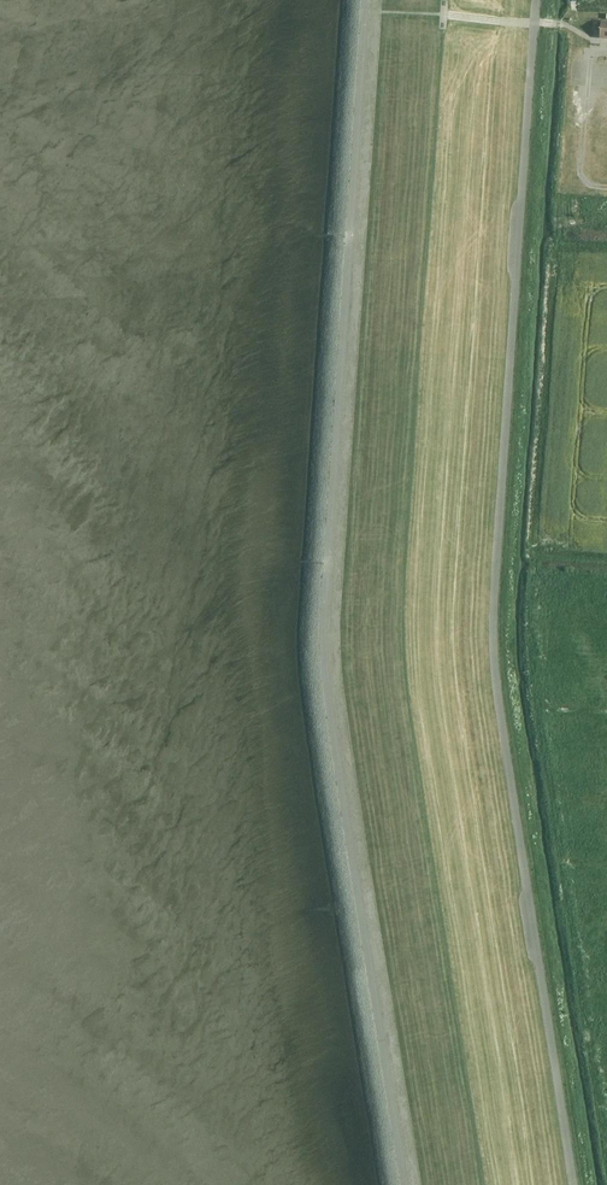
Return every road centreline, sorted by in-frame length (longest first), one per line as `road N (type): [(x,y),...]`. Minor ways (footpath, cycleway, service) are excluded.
road 1 (track): [(577,1184),(494,634),(538,0)]
road 2 (track): [(364,0),(336,342),(325,654),(403,1184)]

